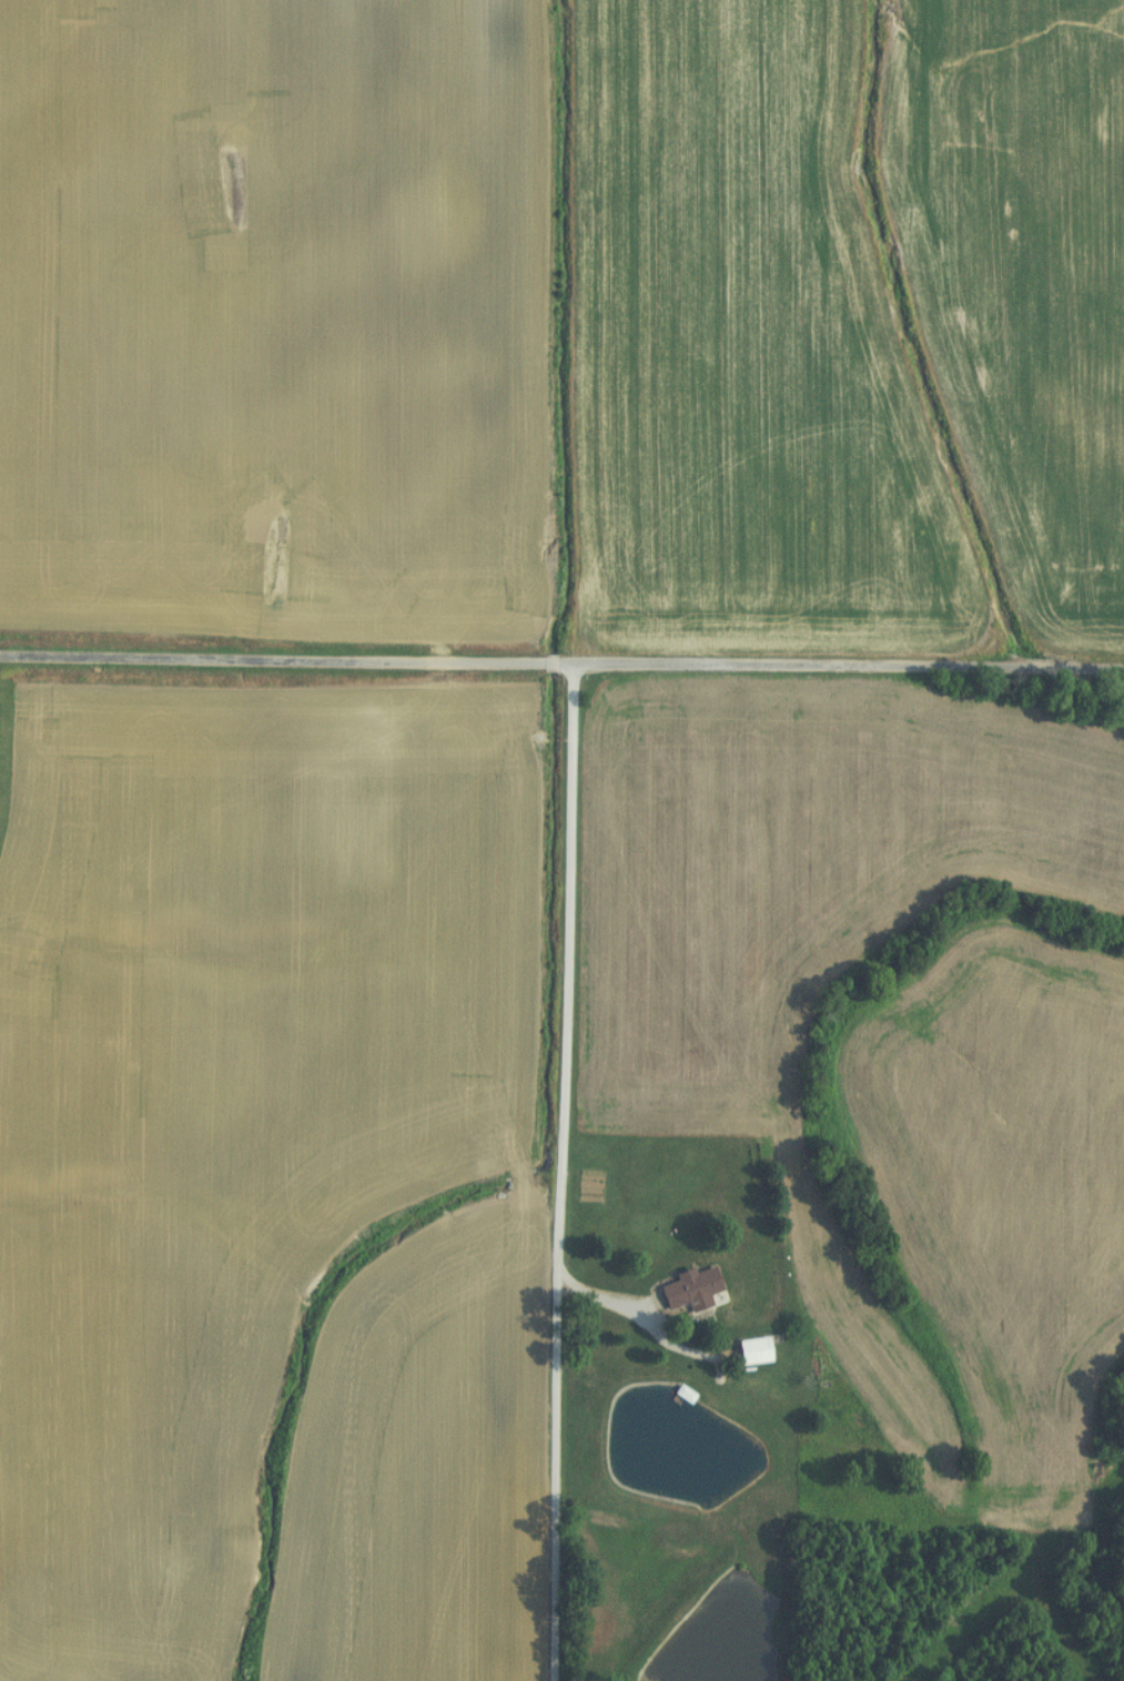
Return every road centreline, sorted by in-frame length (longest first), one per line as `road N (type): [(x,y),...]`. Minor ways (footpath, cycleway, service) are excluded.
road 1 (residential): [(1123,671),(0,655)]
road 2 (residential): [(558,1680),(575,662)]

